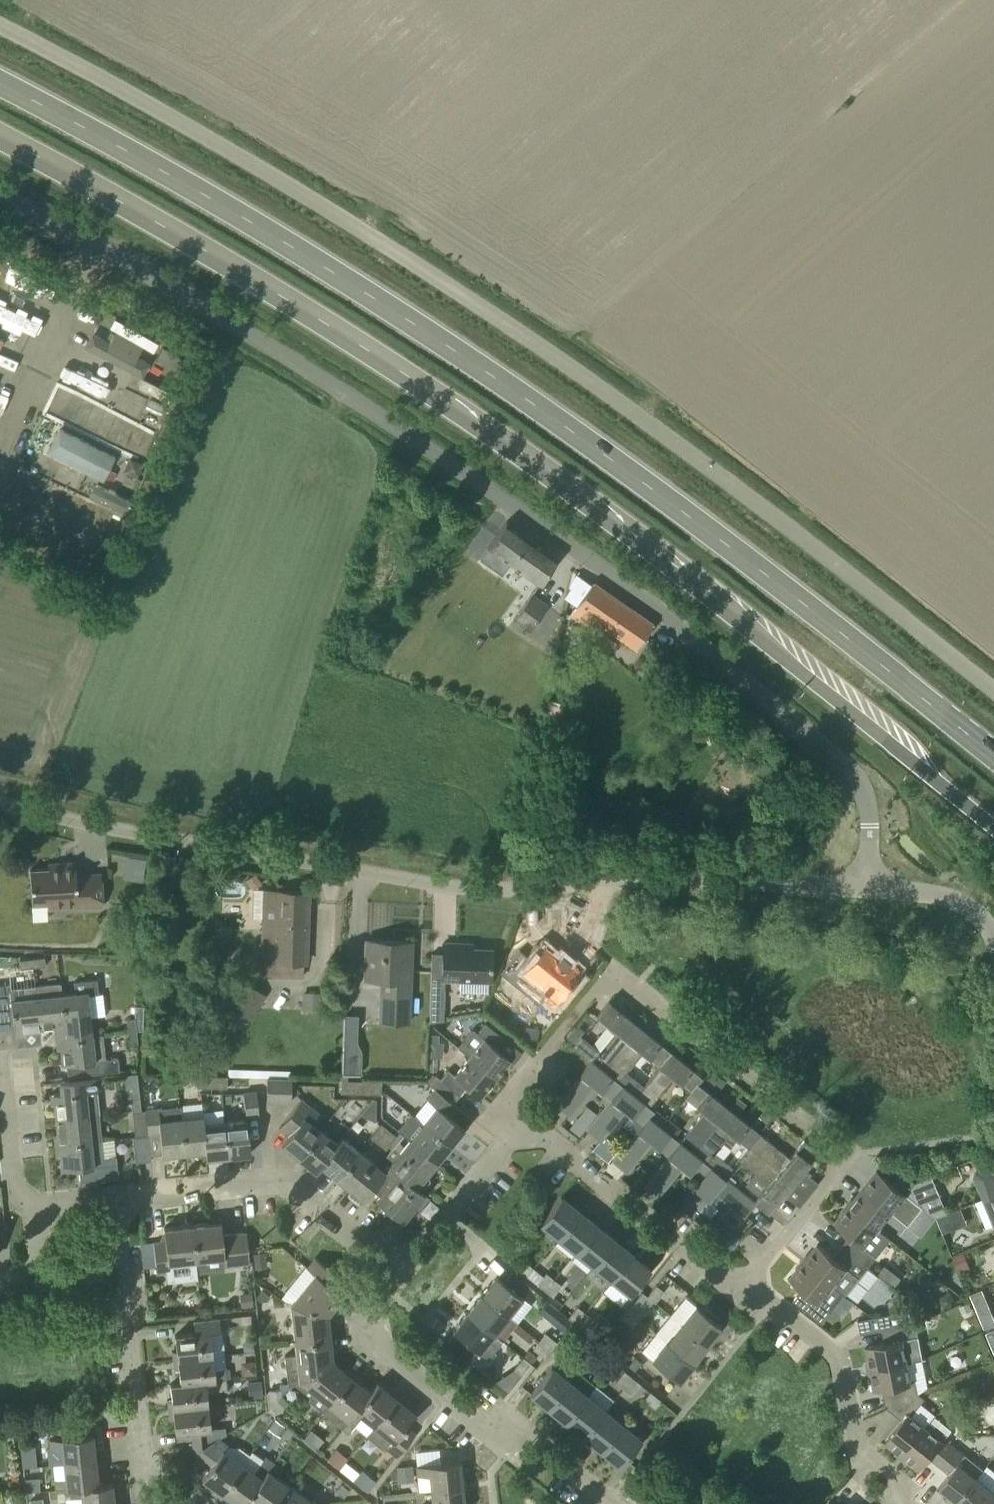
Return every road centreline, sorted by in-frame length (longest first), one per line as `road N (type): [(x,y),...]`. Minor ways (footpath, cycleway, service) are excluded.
road 1 (primary): [(0,138),(285,301),(494,435),(657,555),(993,828)]
road 2 (primary): [(993,754),(522,393),(177,177),(0,81)]
road 3 (unclassified): [(993,691),(774,515),(502,319),(343,217),(0,27)]
road 4 (unclassified): [(869,889),(864,797),(844,763),(578,551),(260,336),(0,194)]
road 5 (residential): [(869,889),(464,888),(0,793)]
road 6 (residential): [(748,1288),(847,1154),(832,1131),(630,967),(610,967),(518,1112)]
road 7 (residential): [(611,1503),(390,1338),(380,1315),(405,1268)]
road 8 (residential): [(127,1195),(278,1183),(405,1268)]
road 9 (residential): [(923,1503),(850,1451),(844,1375),(833,1353),(748,1288)]
road 10 (residential): [(748,1288),(518,1112)]
road 11 (residential): [(147,1458),(127,1195)]
road 12 (residential): [(405,1268),(518,1112)]
road 13 (residential): [(43,1200),(20,1196),(11,1085),(0,1068)]
road 14 (residential): [(993,931),(972,908),(869,889)]

